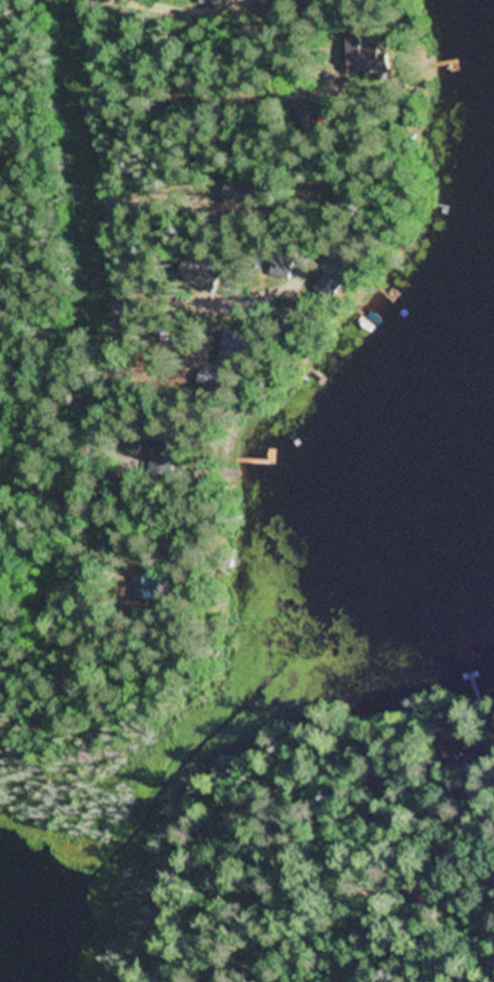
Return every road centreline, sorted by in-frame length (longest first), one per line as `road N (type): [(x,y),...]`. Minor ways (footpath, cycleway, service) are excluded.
road 1 (residential): [(130,355),(97,0)]

